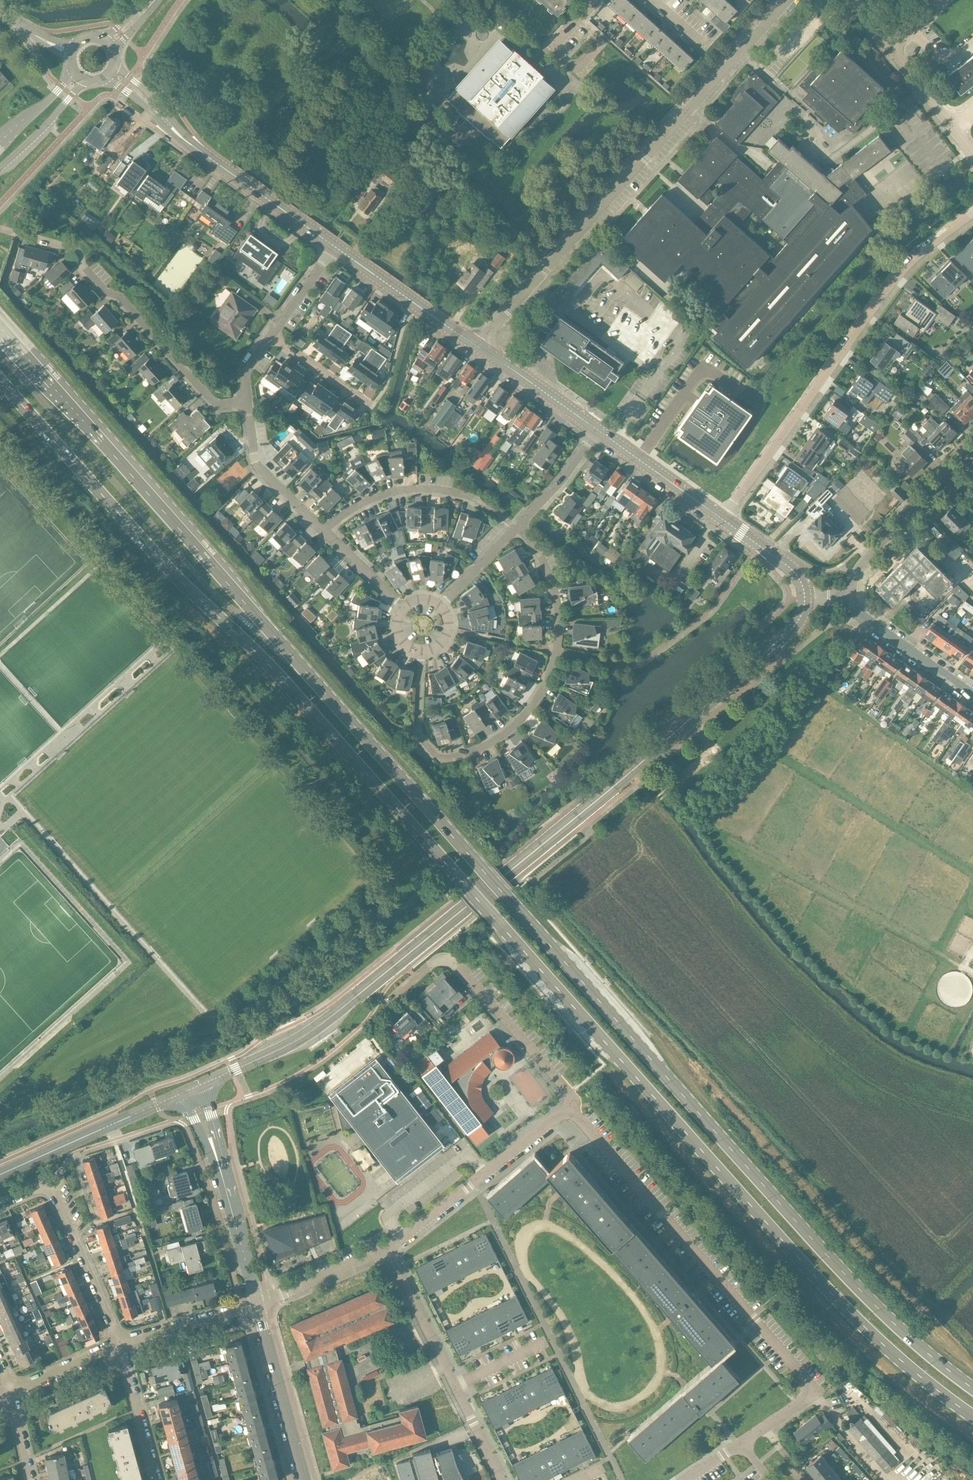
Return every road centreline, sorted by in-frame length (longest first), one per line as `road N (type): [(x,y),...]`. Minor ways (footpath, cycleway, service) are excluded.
road 1 (secondary): [(972,1389),(835,1264),(0,328)]
road 2 (secondary): [(0,380),(207,609),(267,663),(854,1317),(972,1417)]
road 3 (tertiary): [(190,1089),(298,1039),(358,995),(789,631),(805,599)]
road 4 (residential): [(477,346),(786,0)]
road 5 (residential): [(765,1428),(812,1394),(812,1385),(571,1106)]
road 6 (residential): [(517,526),(547,568),(557,606),(548,684),(530,710),(501,738),(437,757),(419,736),(423,651)]
road 7 (residential): [(721,519),(894,280),(972,212)]
road 8 (residential): [(247,404),(218,406),(121,297),(105,292),(75,249),(22,235)]
road 9 (tertiary): [(335,247),(179,135),(111,71)]
road 10 (residential): [(571,1106),(570,1093),(451,961),(433,962),(389,1003)]
road 11 (residential): [(387,1250),(571,1106)]
road 12 (tertiary): [(255,1303),(190,1089)]
road 13 (tertiary): [(0,1174),(190,1089)]
road 14 (residential): [(850,597),(859,569),(972,449)]
road 15 (tertiary): [(303,1479),(255,1303)]
road 16 (residential): [(323,529),(380,495),(412,489),(444,490),(486,506)]
road 17 (tertiary): [(477,346),(335,247)]
road 18 (residential): [(119,1343),(50,1186)]
road 19 (unclassified): [(972,694),(864,619),(850,597)]
road 20 (tertiary): [(721,519),(594,428)]
road 21 (residential): [(323,529),(256,465),(247,404)]
road 22 (residential): [(454,1386),(387,1250)]
road 23 (tertiary): [(594,428),(477,346)]
road 24 (residential): [(255,1303),(387,1250)]
road 25 (residential): [(119,1343),(255,1303)]
road 26 (residential): [(157,1479),(119,1343)]
road 27 (residential): [(517,526),(562,479),(594,428)]
road 28 (tertiary): [(0,167),(87,80)]

